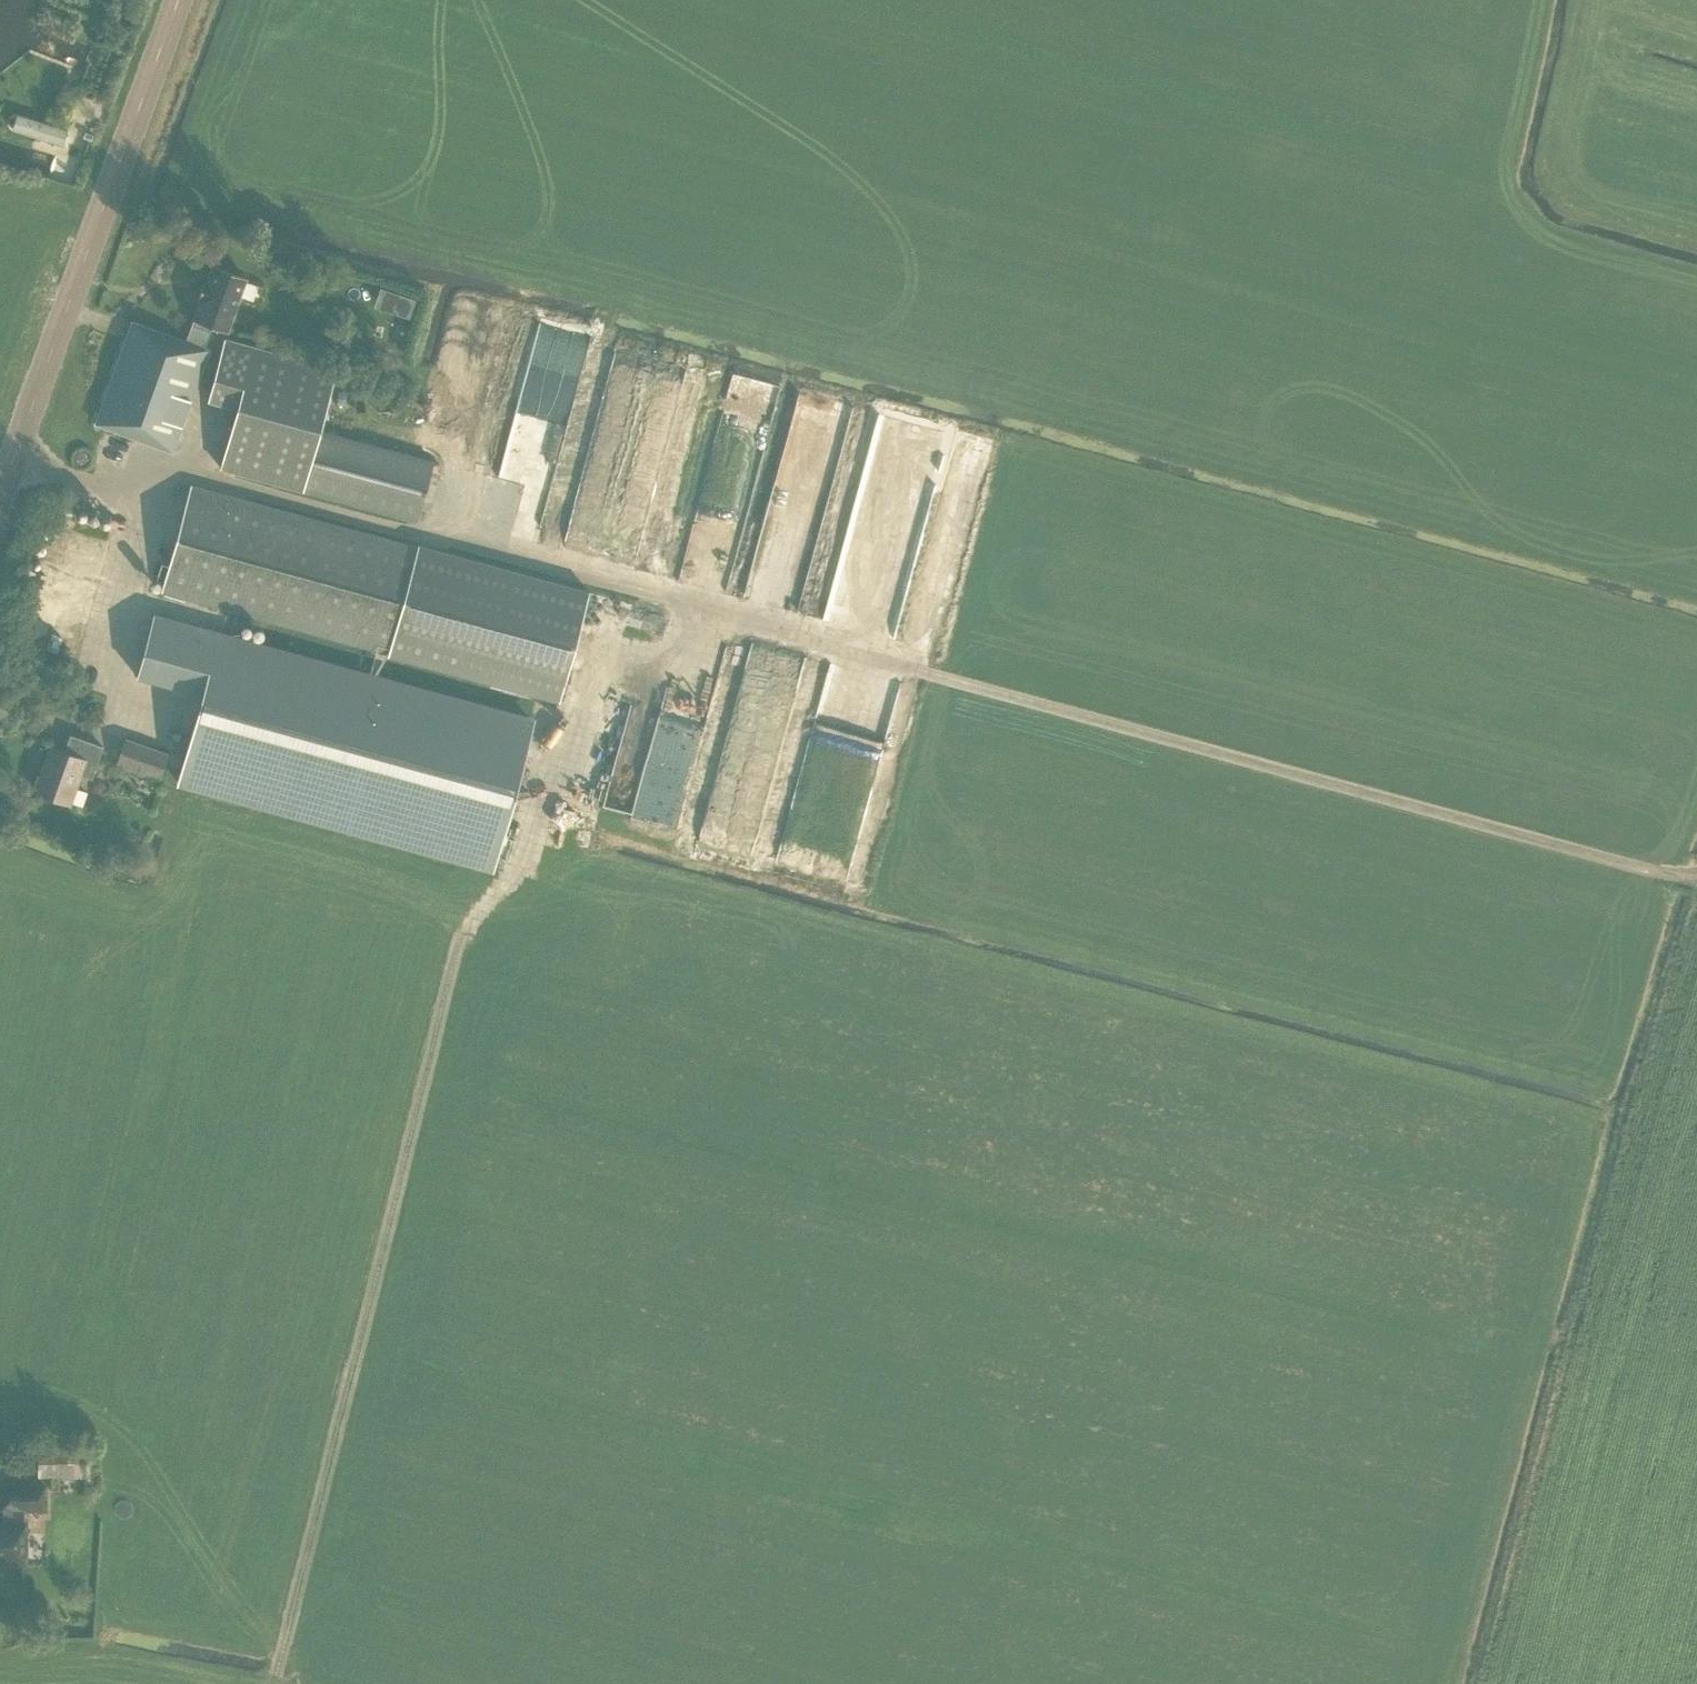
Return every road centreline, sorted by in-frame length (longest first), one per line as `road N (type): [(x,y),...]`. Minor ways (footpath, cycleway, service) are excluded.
road 1 (tertiary): [(176,0),(0,483)]

